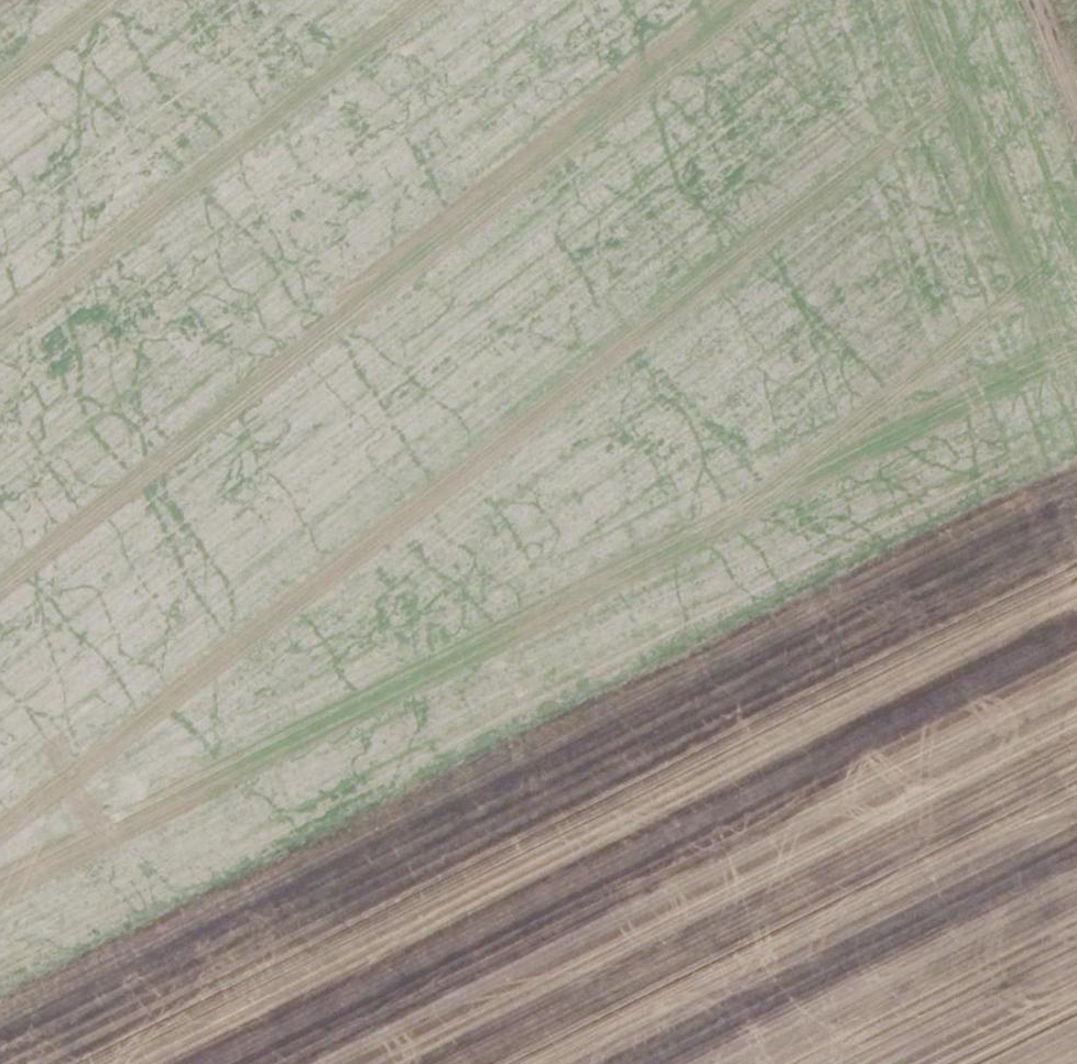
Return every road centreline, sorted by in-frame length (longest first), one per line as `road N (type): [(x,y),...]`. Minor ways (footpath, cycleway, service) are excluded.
road 1 (track): [(1076,126),(1029,0)]

